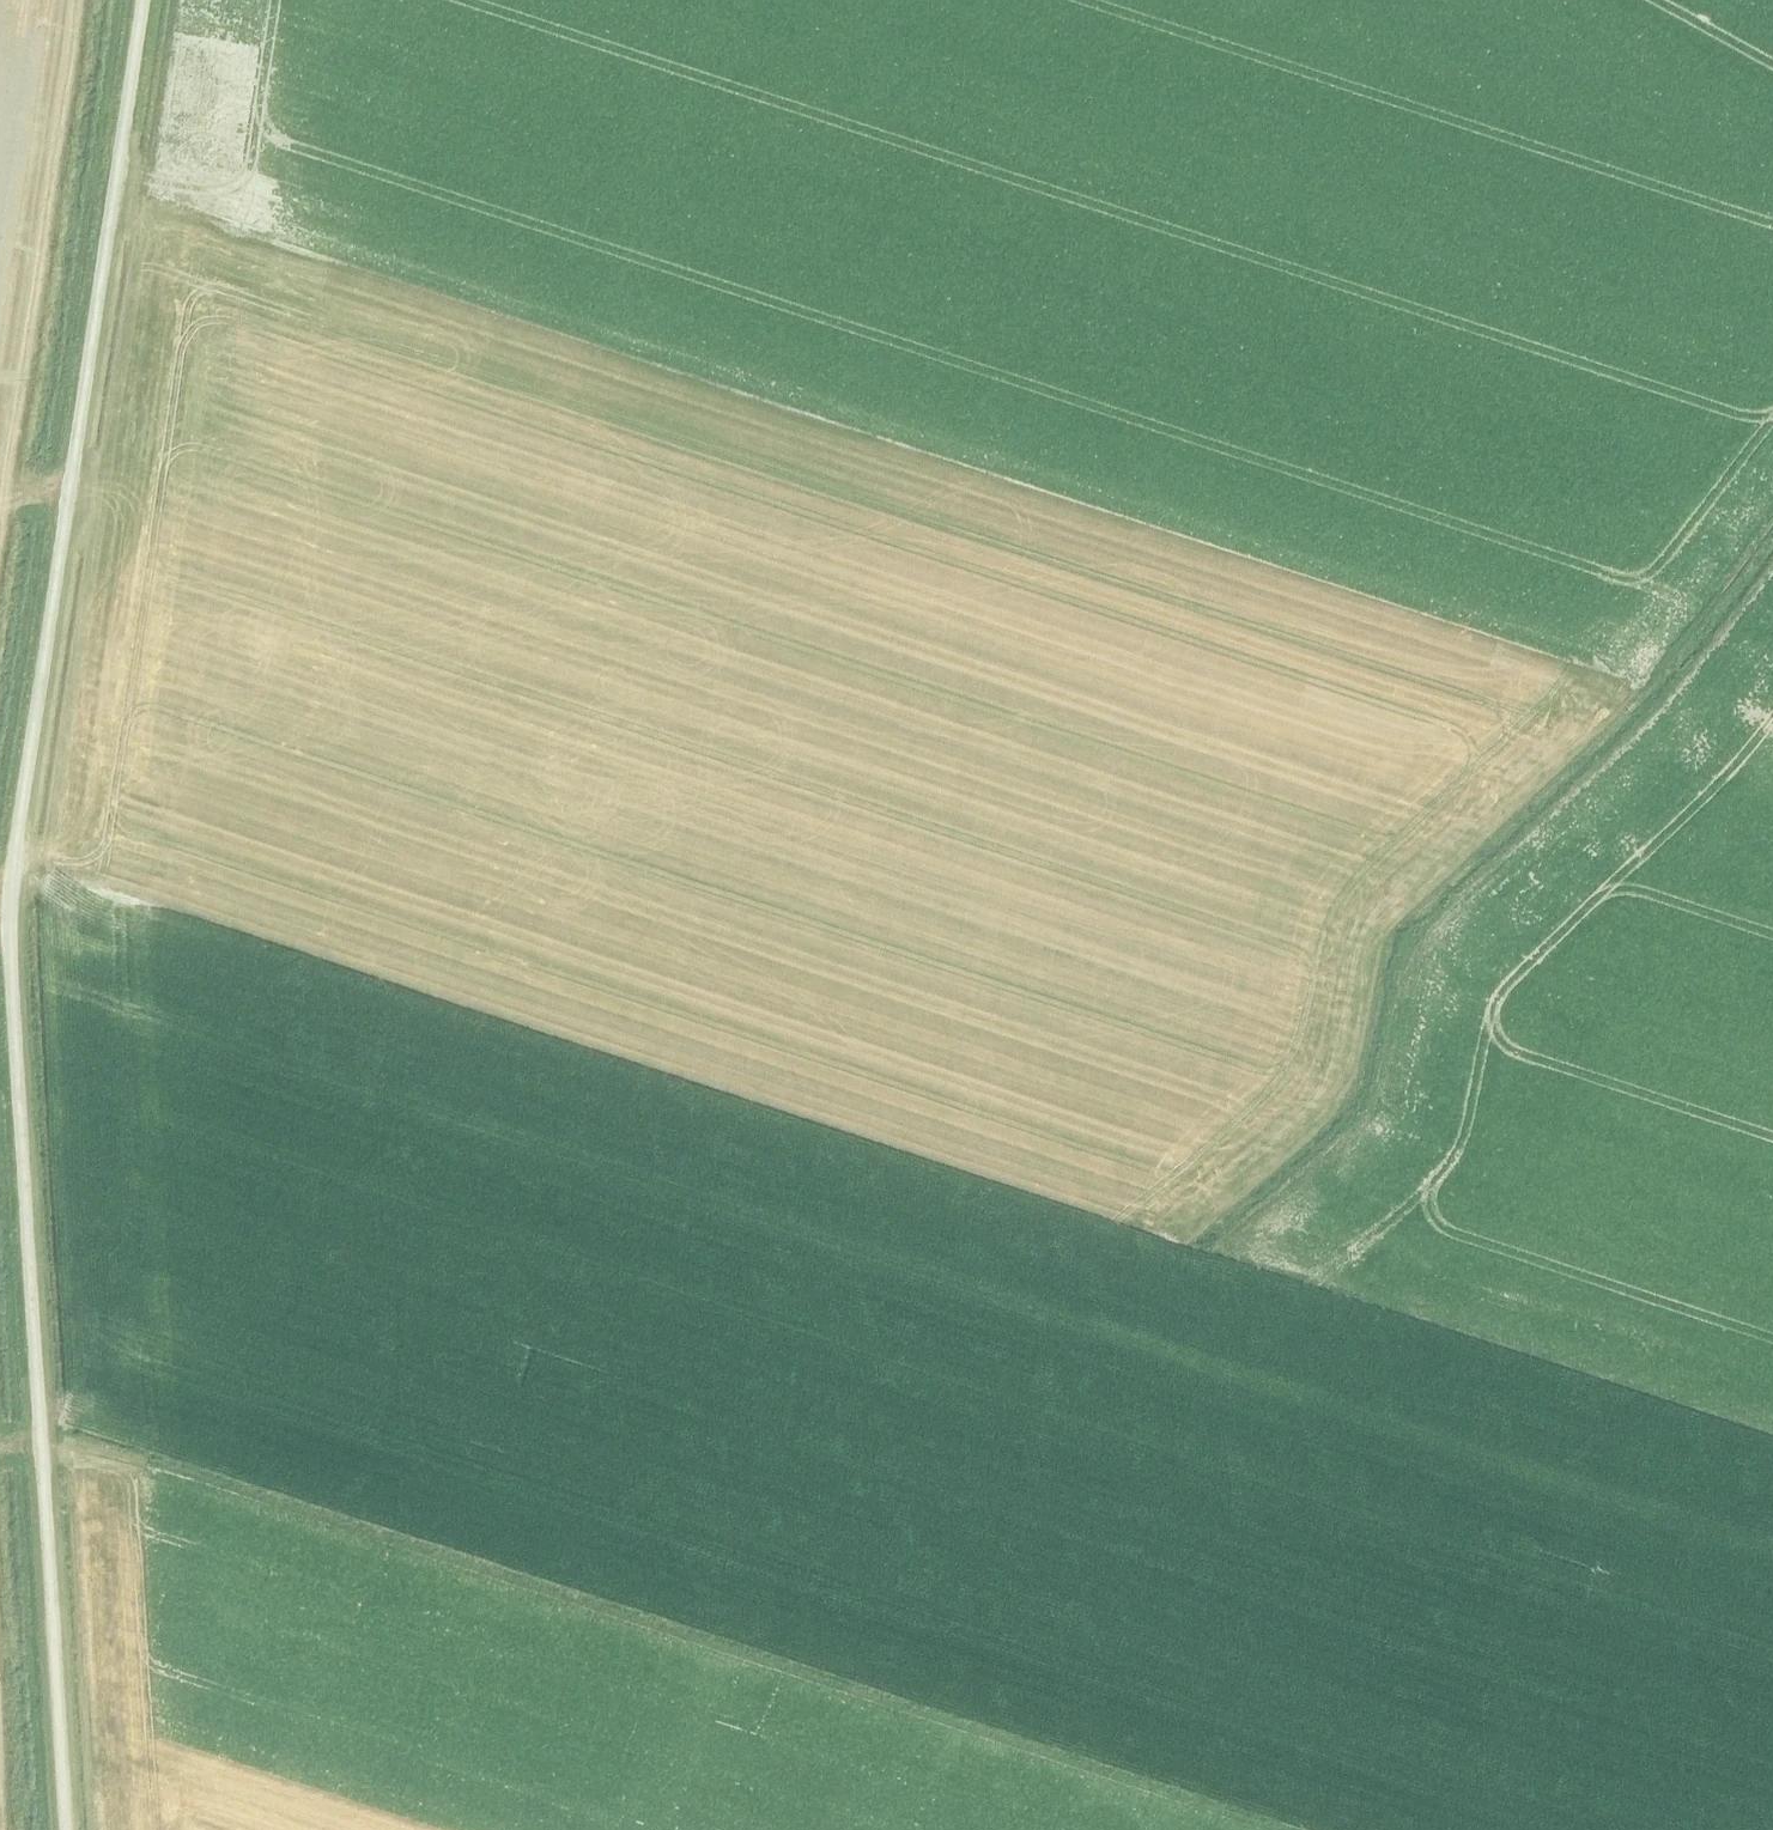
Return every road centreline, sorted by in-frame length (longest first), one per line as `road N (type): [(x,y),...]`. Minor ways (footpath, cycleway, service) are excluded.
road 1 (unclassified): [(65,1829),(5,939),(15,826),(139,0)]

